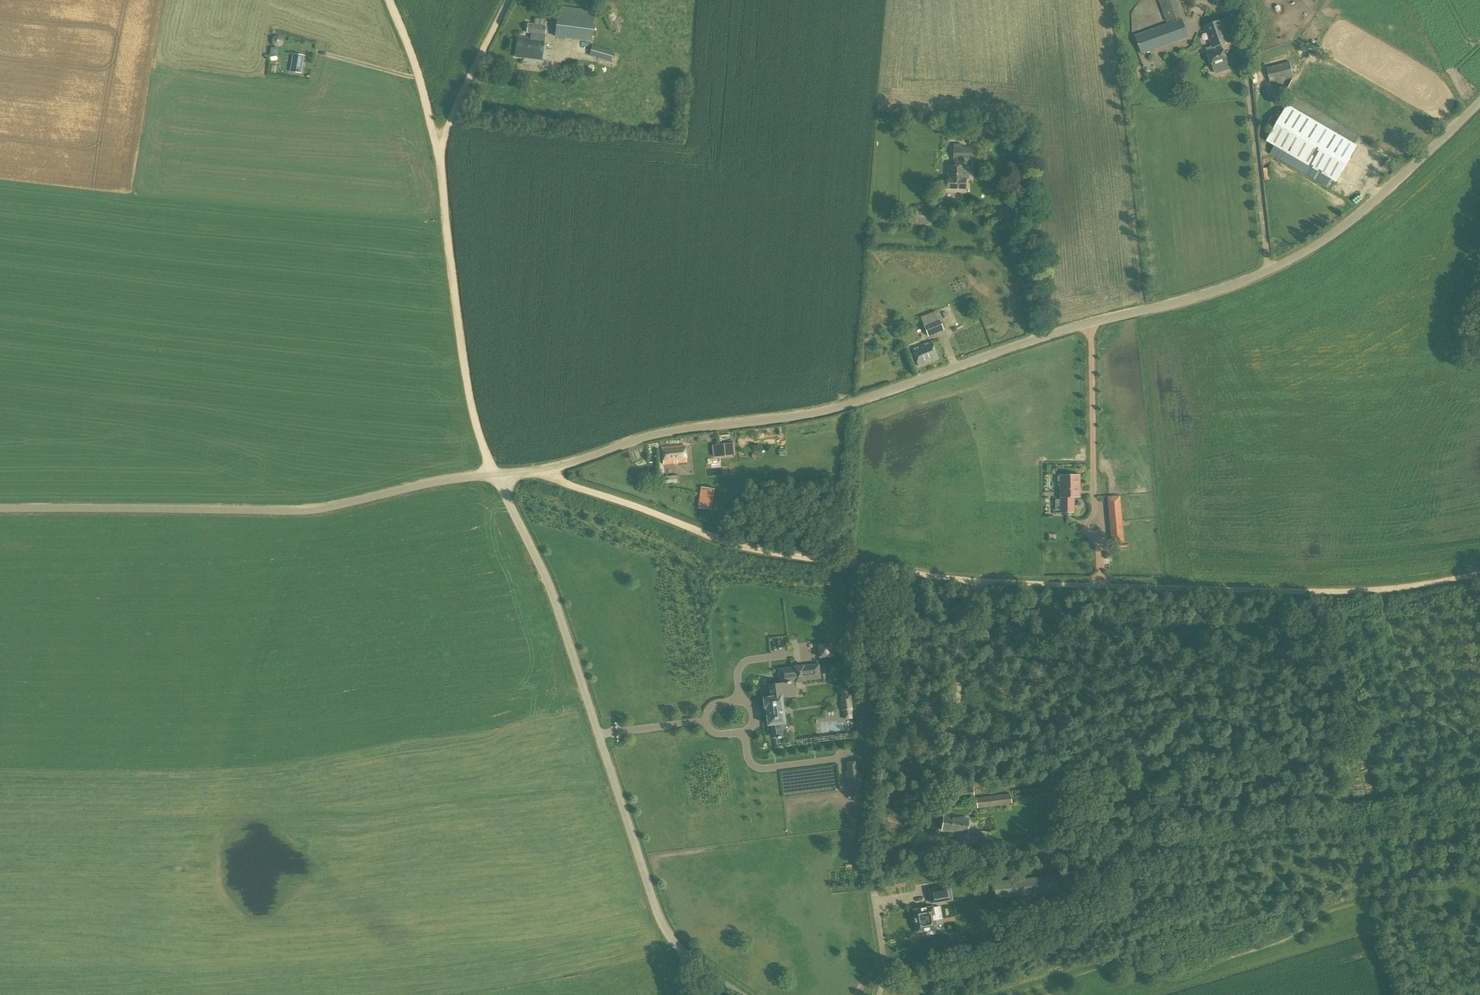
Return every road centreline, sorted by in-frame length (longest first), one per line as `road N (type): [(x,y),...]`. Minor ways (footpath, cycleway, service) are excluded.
road 1 (unclassified): [(1479,101),(1332,235),(1207,296),(1033,340),(845,405),(656,434),(553,468),(494,474)]
road 2 (track): [(532,471),(745,550),(974,582),(1322,593),(1380,588)]
road 3 (unclassified): [(736,994),(663,928),(553,588),(494,474)]
road 4 (unclassified): [(494,474),(312,511),(0,509)]
road 5 (track): [(494,474),(466,377),(419,82),(389,0)]
road 6 (track): [(1208,0),(1229,10),(1245,44),(1268,270)]
road 7 (track): [(432,156),(510,0)]

